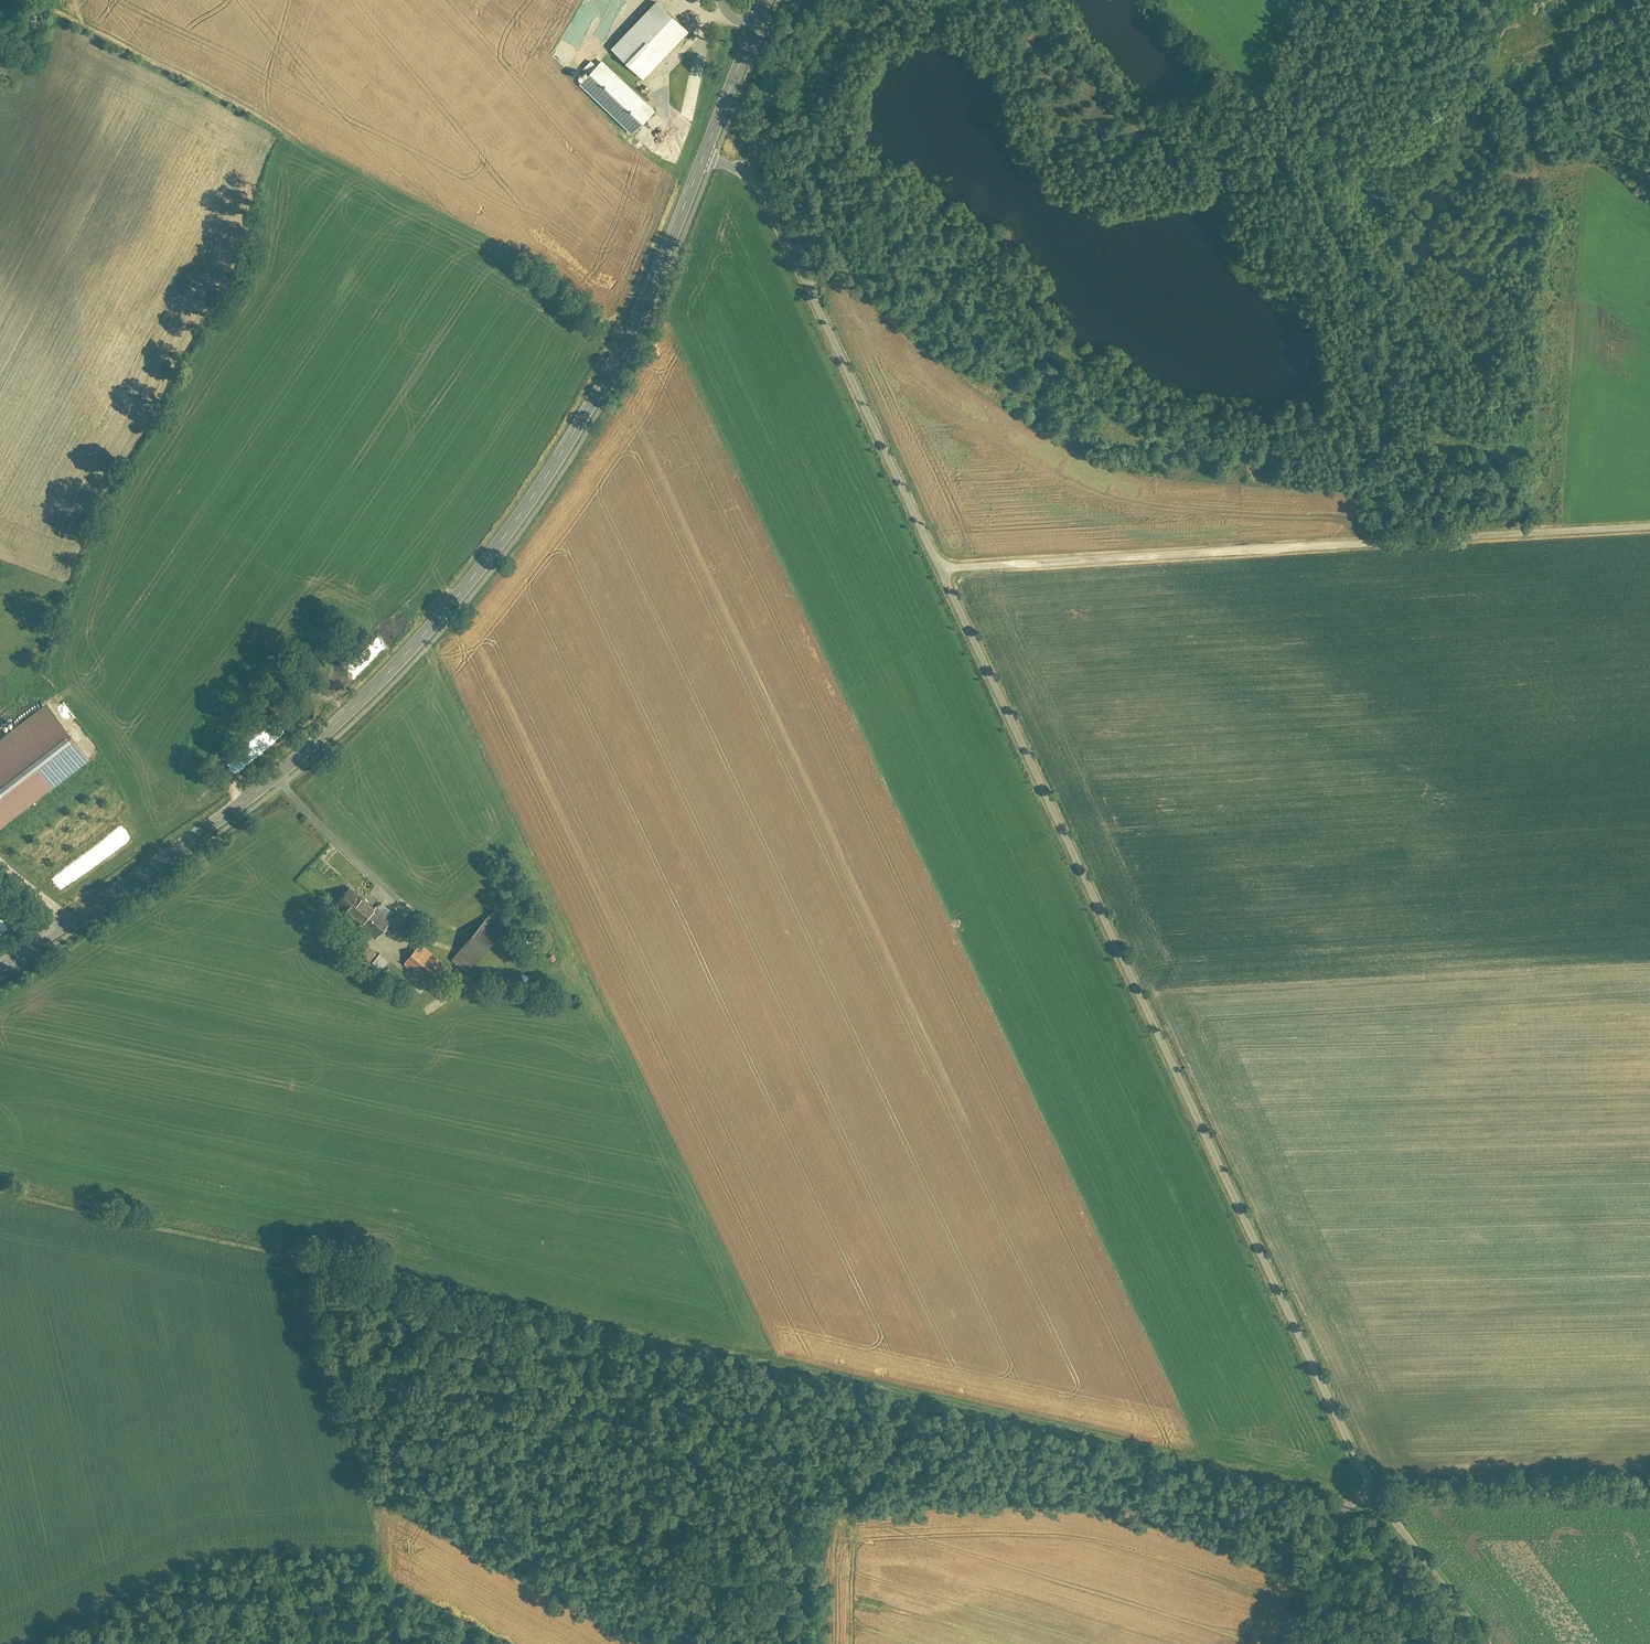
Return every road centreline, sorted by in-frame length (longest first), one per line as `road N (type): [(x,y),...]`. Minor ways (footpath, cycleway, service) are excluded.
road 1 (unclassified): [(1371,1490),(775,212),(750,177),(700,157)]
road 2 (track): [(1371,1490),(1299,1485),(1078,1436),(0,1175)]
road 3 (tertiary): [(0,968),(221,821),(359,709),(423,641),(481,572),(595,397),(657,281),(700,157)]
road 4 (track): [(1649,525),(942,570)]
road 5 (track): [(1490,535),(1386,442),(1350,373),(1384,293),(1451,245),(1502,183),(1552,172)]
road 6 (track): [(842,1643),(850,1634),(833,1564),(918,1395)]
road 7 (track): [(1621,0),(1524,63),(1518,87),(1552,172)]
road 8 (residential): [(1490,1643),(1371,1490)]
road 9 (track): [(1284,1643),(1324,1544),(1355,1499),(1371,1490)]
road 10 (tertiary): [(700,157),(767,0)]

